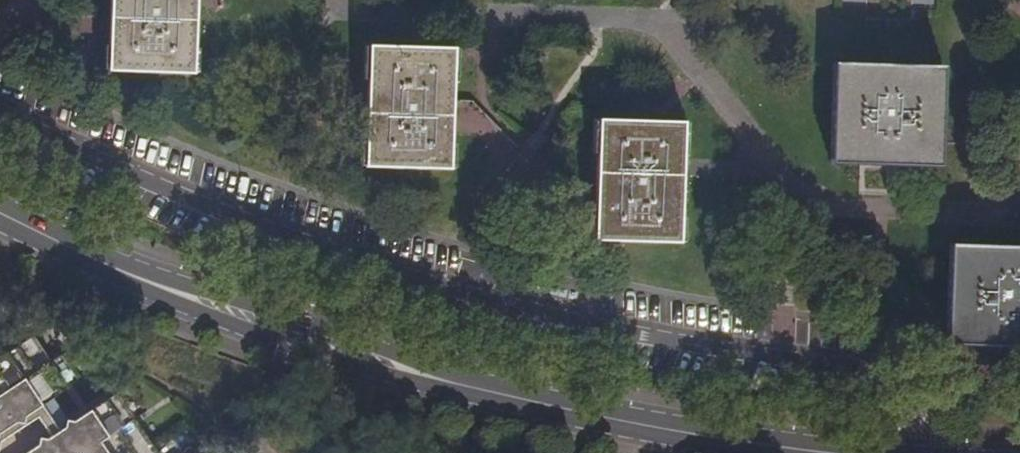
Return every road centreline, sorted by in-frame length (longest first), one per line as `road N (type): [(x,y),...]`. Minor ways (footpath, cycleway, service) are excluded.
road 1 (residential): [(0,110),(239,223),(440,286),(660,343),(846,369),(884,390),(938,452)]
road 2 (secondary): [(848,452),(621,421),(449,382),(299,336),(0,217)]

